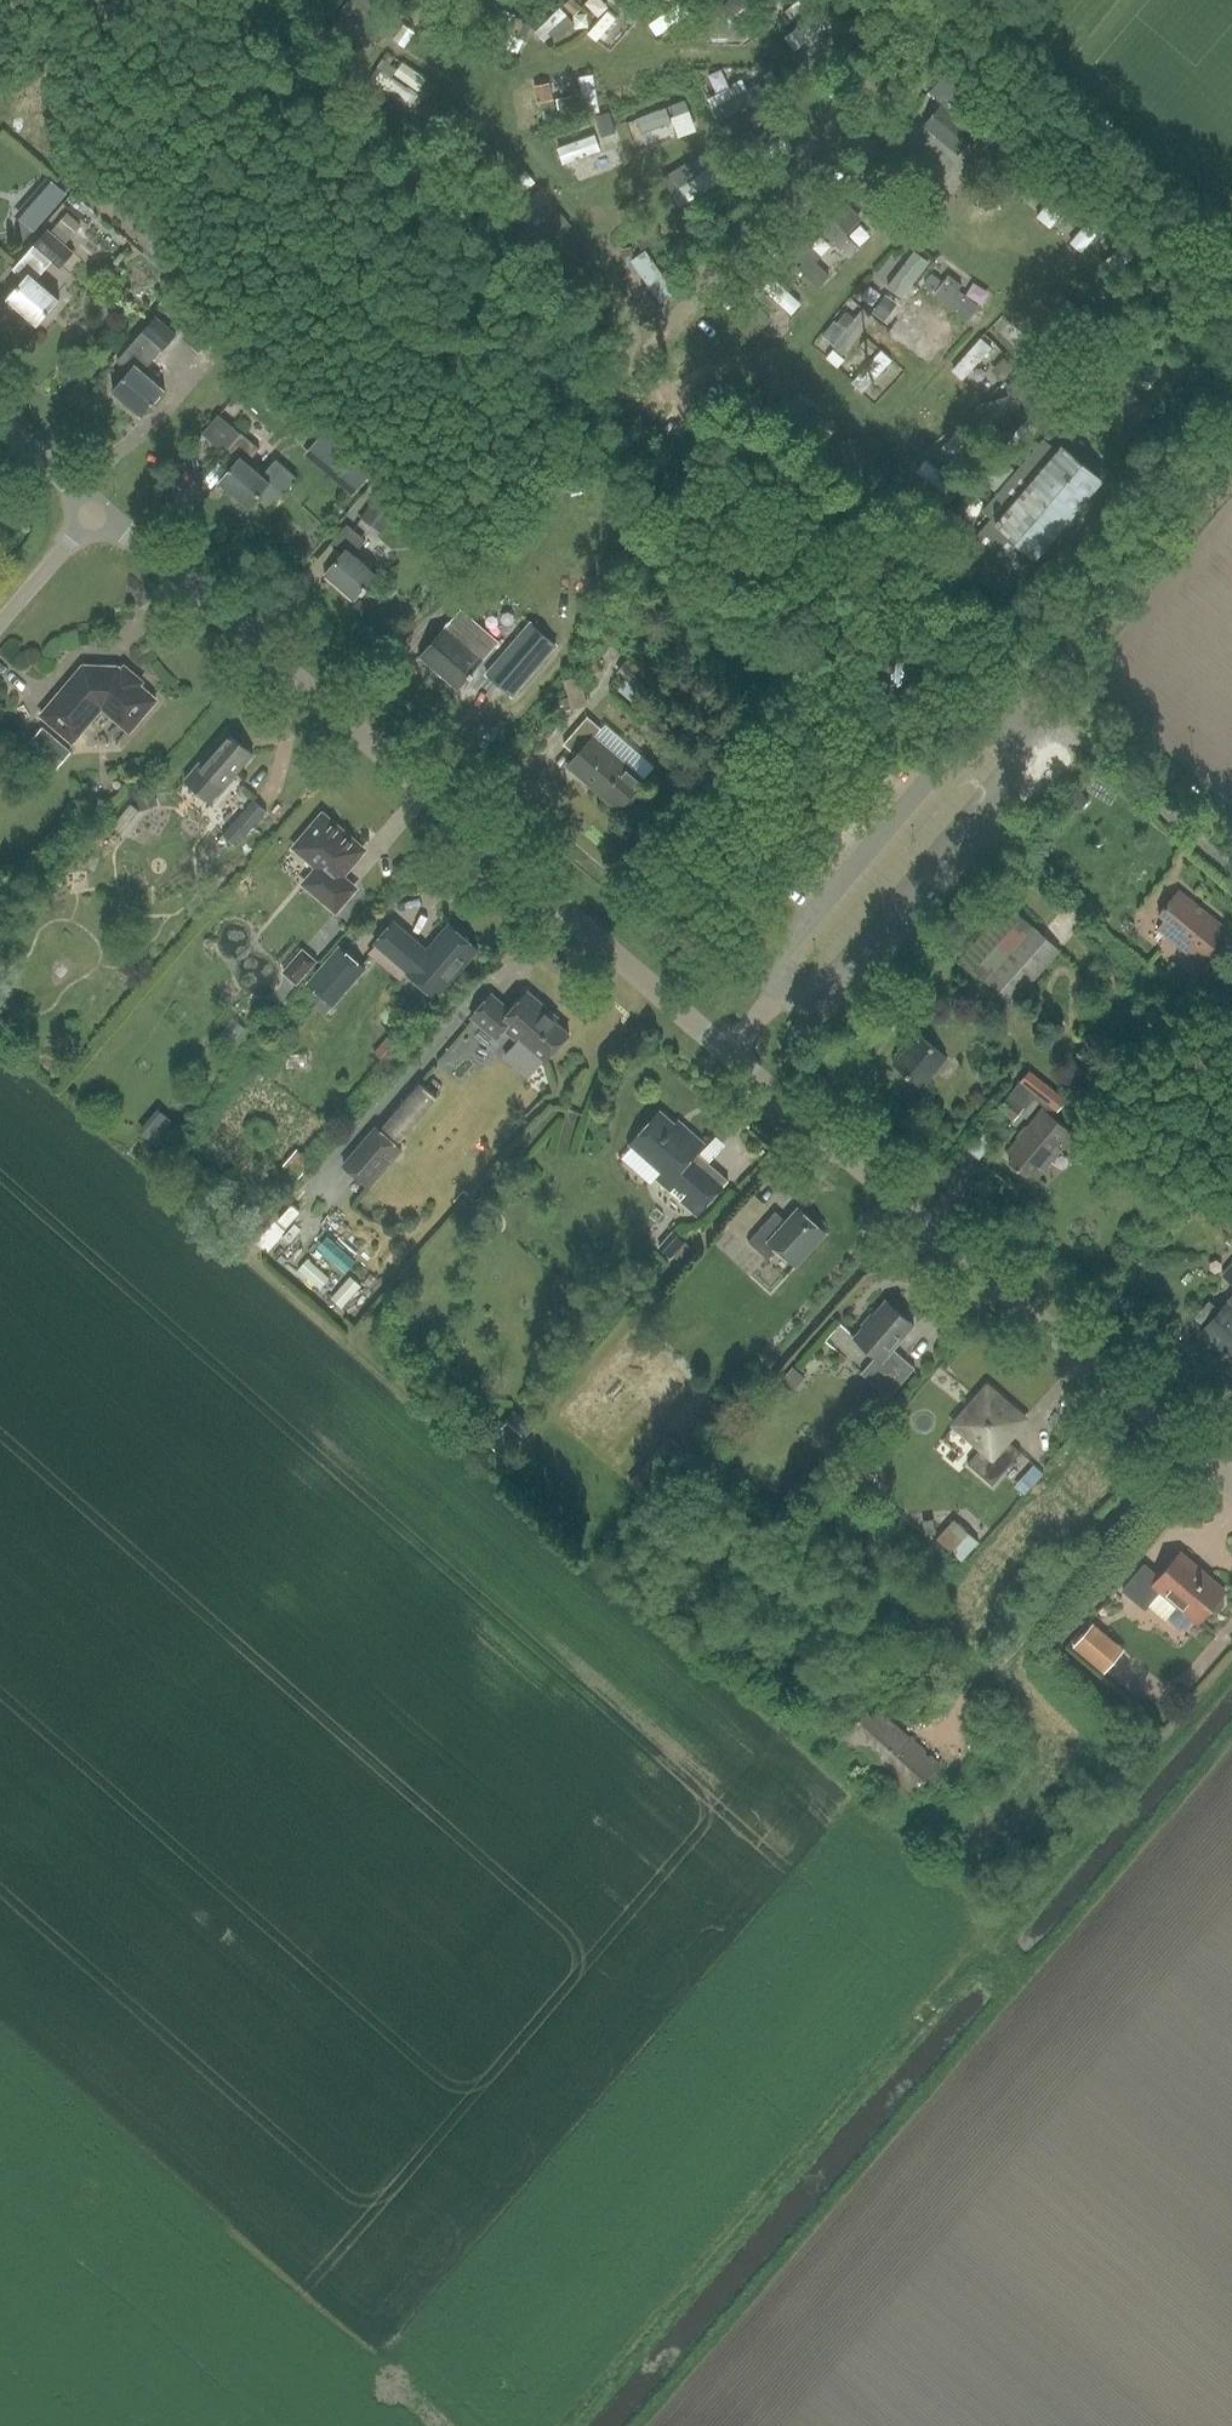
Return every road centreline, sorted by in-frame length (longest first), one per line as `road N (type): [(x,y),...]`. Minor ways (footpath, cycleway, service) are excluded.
road 1 (unclassified): [(1231,1487),(121,521)]
road 2 (unclassified): [(0,658),(121,521)]
road 3 (unclassified): [(121,521),(0,416)]

